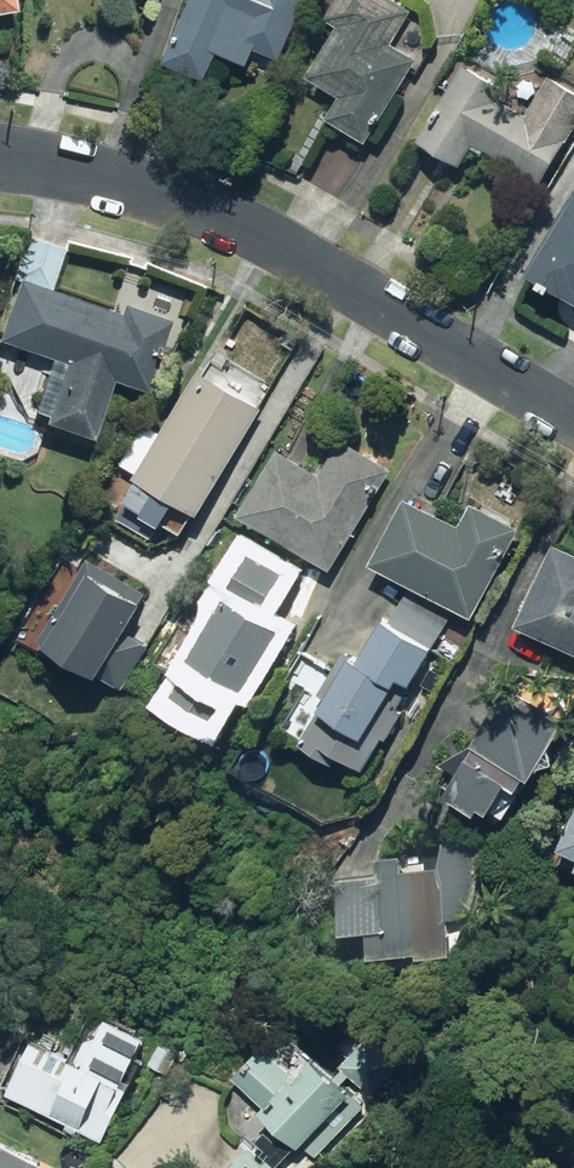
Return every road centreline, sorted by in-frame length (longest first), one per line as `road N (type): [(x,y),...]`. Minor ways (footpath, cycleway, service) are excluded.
road 1 (residential): [(0,160),(73,168),(195,207),(573,417)]

